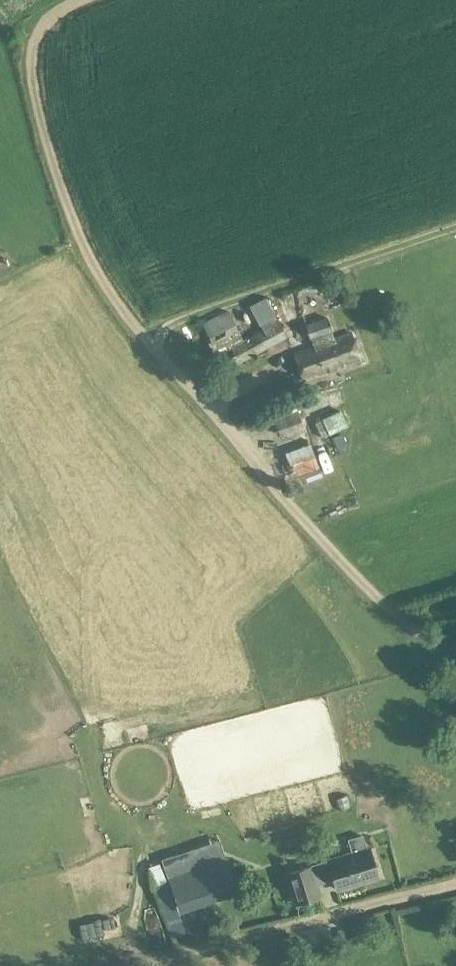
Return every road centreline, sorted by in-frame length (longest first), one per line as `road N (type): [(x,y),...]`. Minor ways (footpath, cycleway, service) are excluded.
road 1 (track): [(455,659),(392,611),(320,540),(104,294),(55,192),(27,76),(42,31),(94,0)]
road 2 (track): [(140,965),(455,885)]

